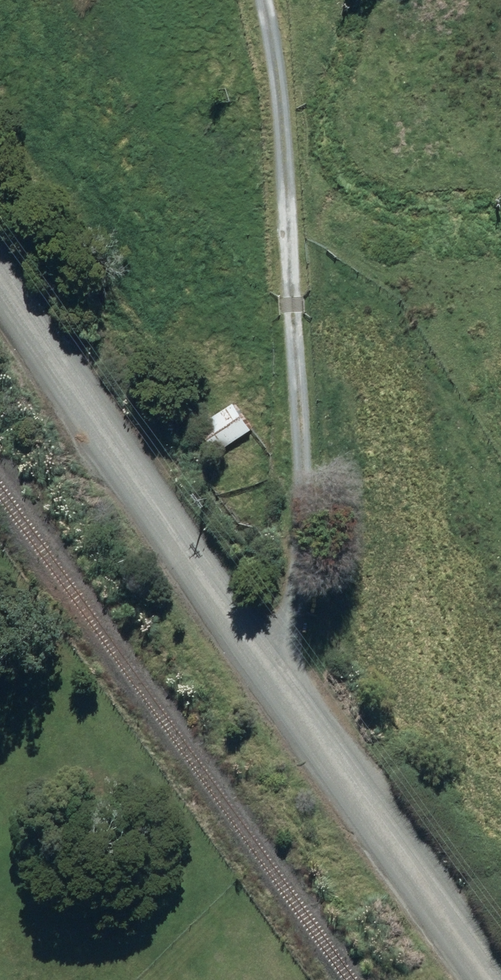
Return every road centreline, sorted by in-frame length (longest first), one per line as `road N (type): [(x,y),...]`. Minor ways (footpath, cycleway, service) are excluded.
road 1 (unclassified): [(0,288),(259,671),(486,979)]
road 2 (track): [(270,0),(291,129),(293,636),(259,671)]

